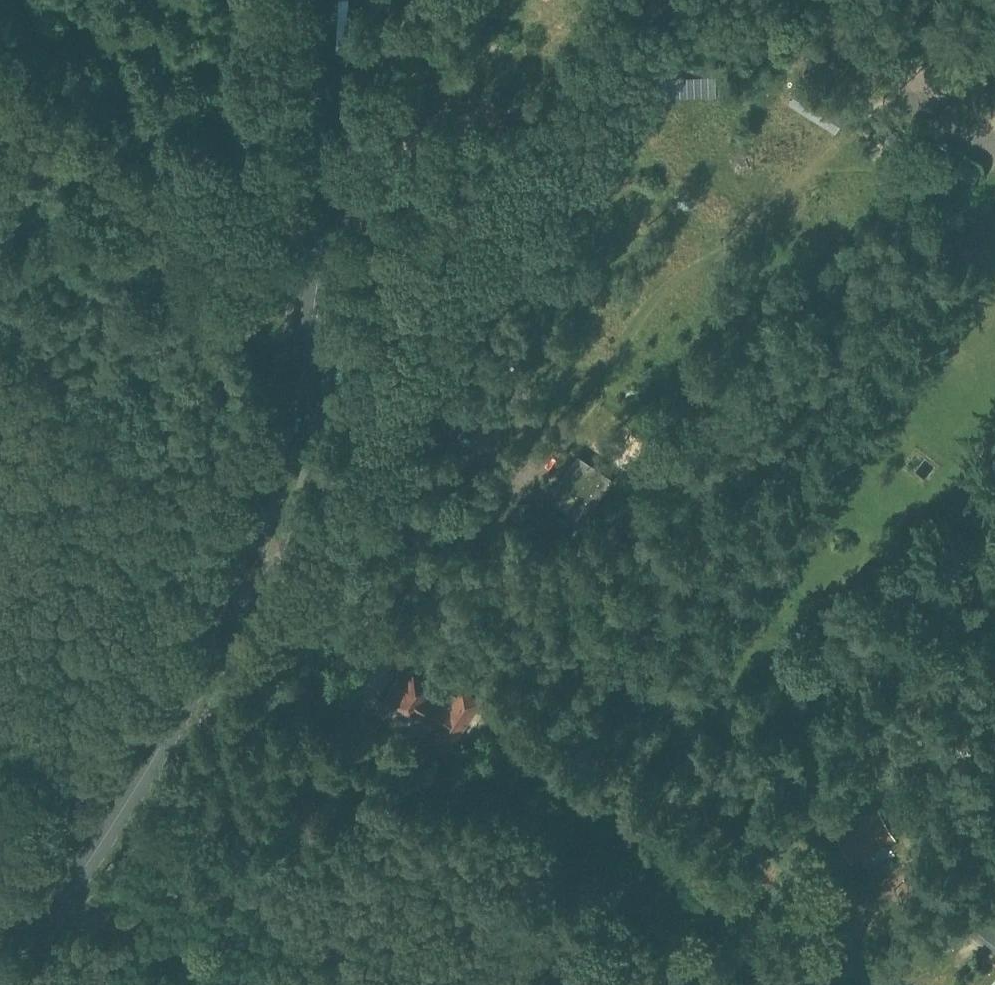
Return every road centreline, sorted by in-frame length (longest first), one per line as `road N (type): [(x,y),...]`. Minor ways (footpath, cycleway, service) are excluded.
road 1 (primary): [(6,984),(154,760),(251,558),(295,417),(327,220),(338,0)]

